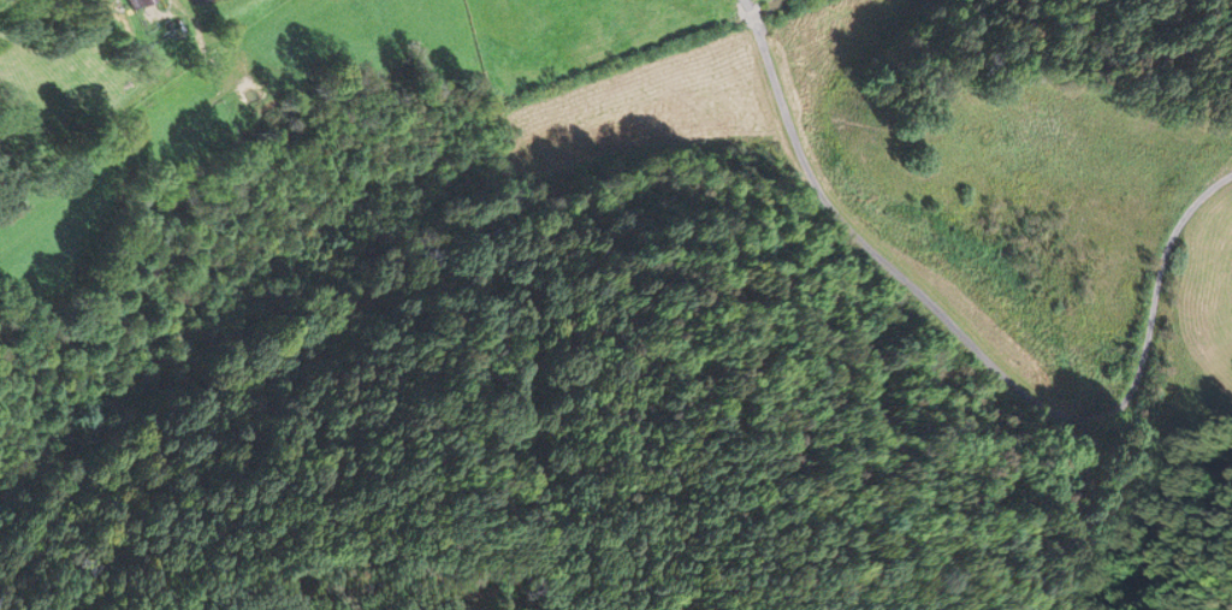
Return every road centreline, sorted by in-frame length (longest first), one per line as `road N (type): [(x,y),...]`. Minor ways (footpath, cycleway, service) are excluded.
road 1 (residential): [(150,183),(140,172),(11,205),(0,214)]

